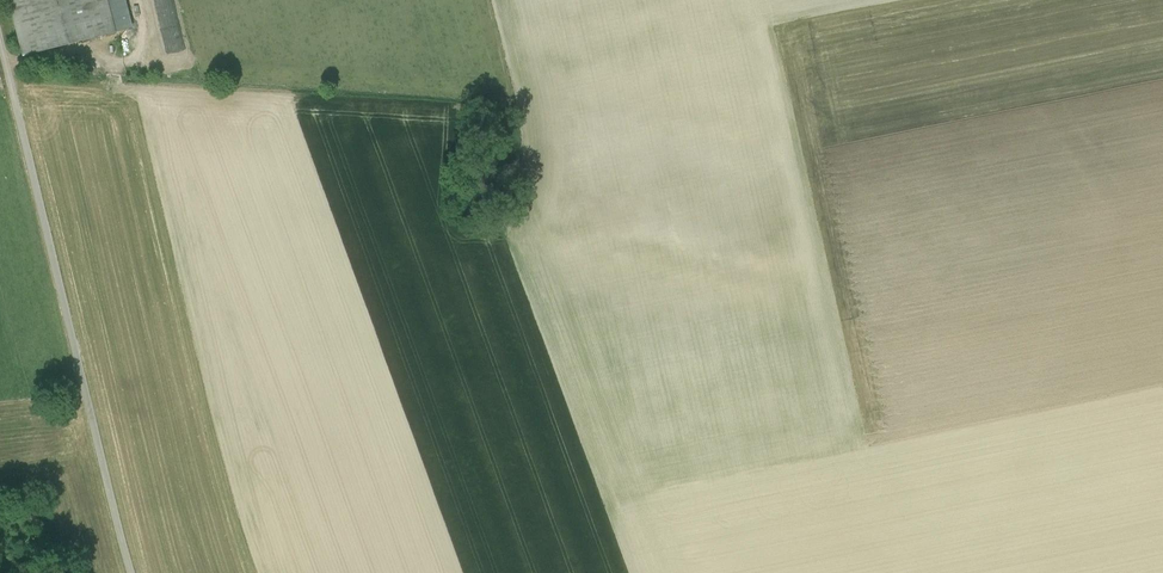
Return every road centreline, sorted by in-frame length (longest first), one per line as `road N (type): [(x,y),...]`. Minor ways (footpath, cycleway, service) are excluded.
road 1 (unclassified): [(0,48),(132,572)]

